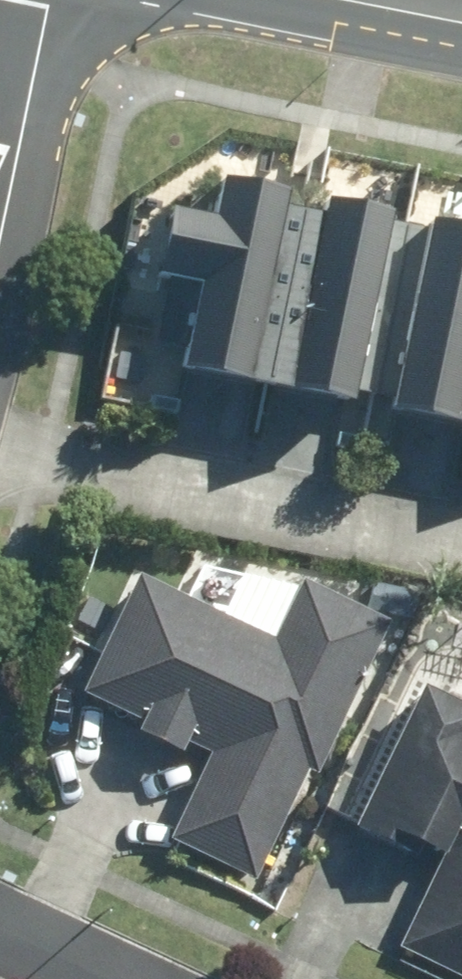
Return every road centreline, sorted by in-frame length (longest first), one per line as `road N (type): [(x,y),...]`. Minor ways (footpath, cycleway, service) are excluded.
road 1 (residential): [(0,456),(461,541)]
road 2 (residential): [(0,185),(34,0)]
road 3 (secondary): [(461,24),(337,0)]

